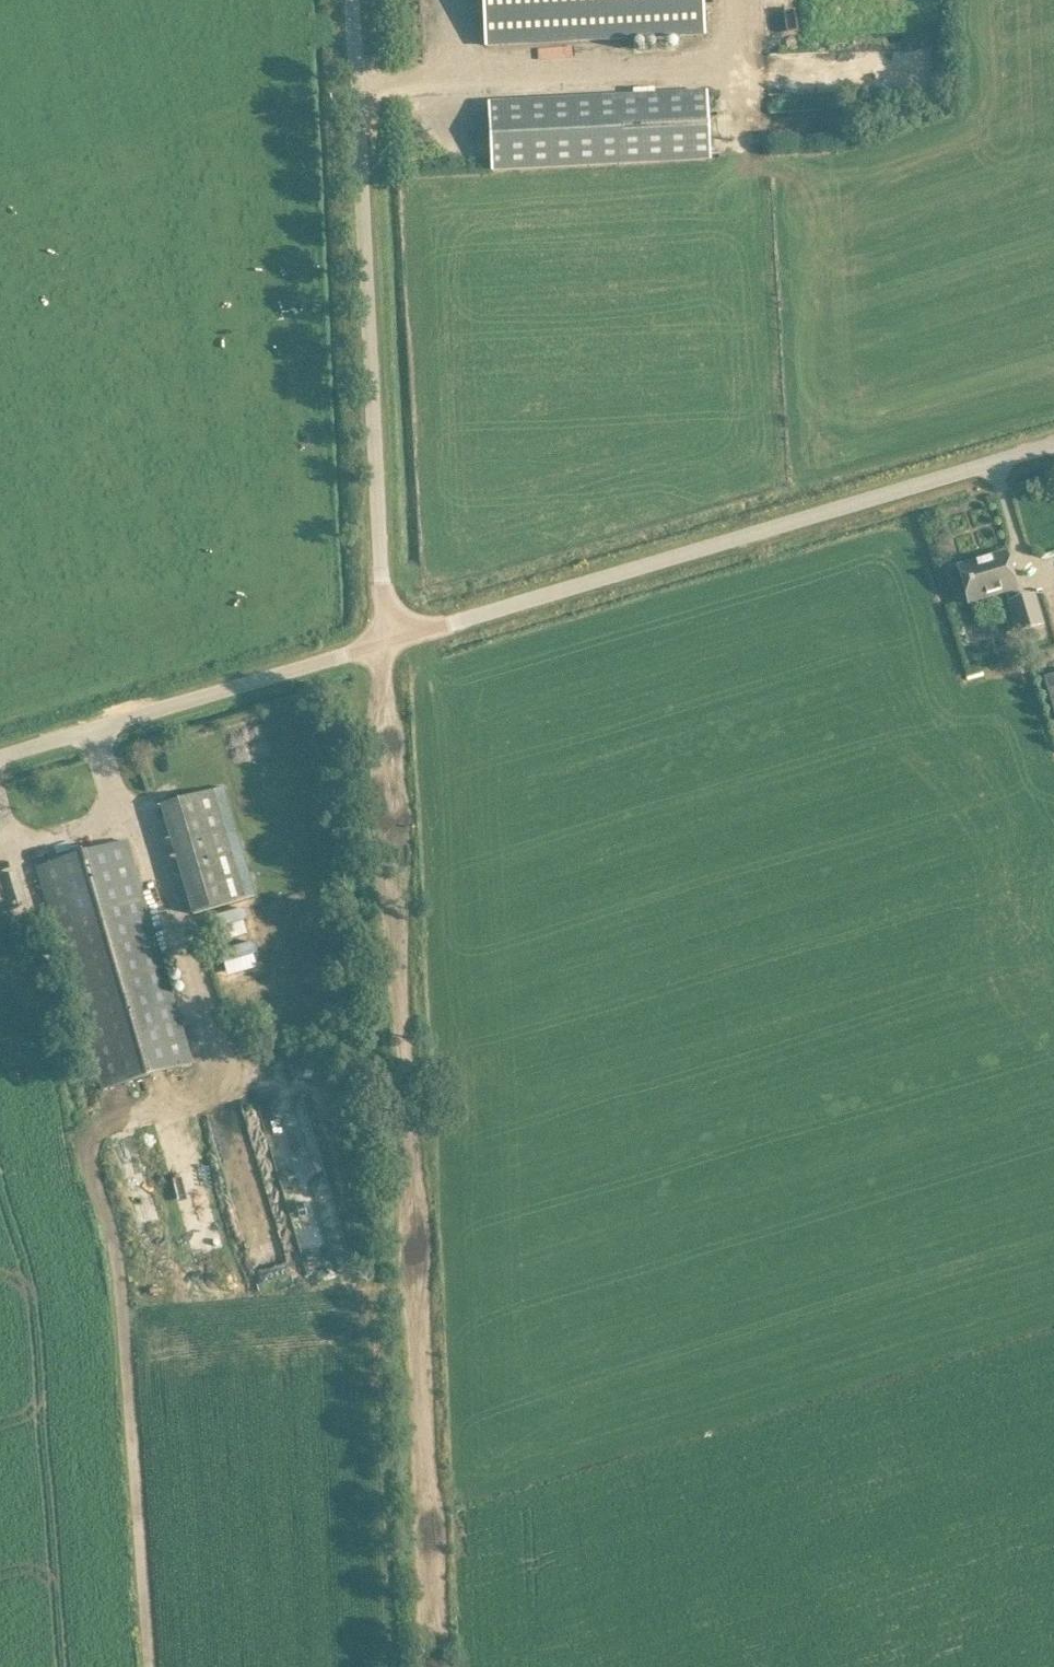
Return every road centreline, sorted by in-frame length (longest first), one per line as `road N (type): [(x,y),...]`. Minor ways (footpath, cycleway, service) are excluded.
road 1 (track): [(385,643),(439,1666)]
road 2 (unclassified): [(385,643),(1053,445)]
road 3 (unclassified): [(385,643),(353,0)]
road 4 (unclassified): [(0,757),(385,643)]

